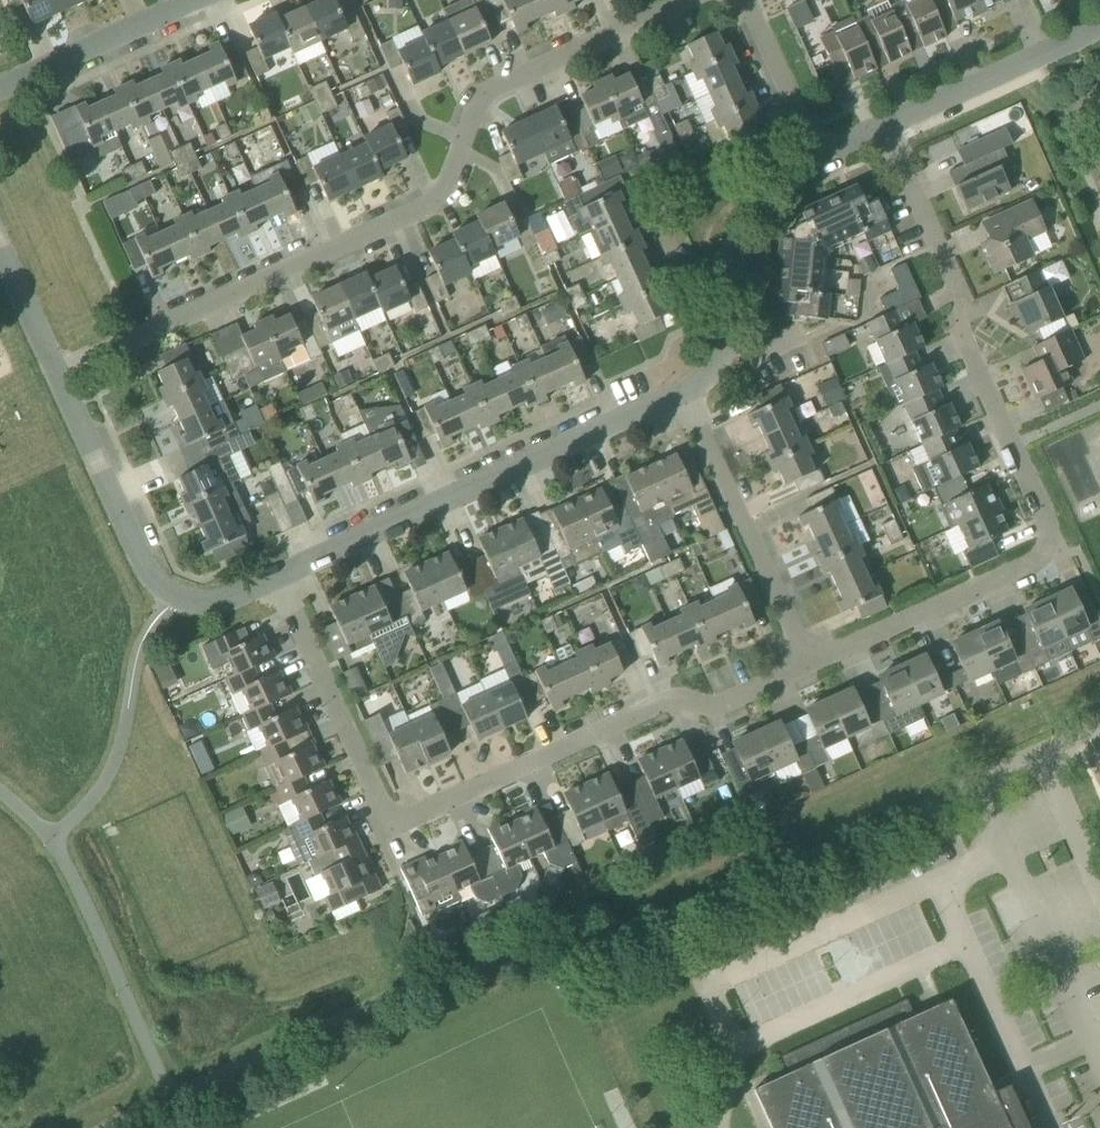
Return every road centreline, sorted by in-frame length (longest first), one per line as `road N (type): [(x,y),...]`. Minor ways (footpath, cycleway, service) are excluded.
road 1 (residential): [(55,378),(445,202),(479,98),(692,0)]
road 2 (residential): [(808,660),(1022,565),(1046,547),(1050,524),(961,333),(963,301),(883,125)]
road 3 (residential): [(274,579),(384,809),(405,819),(653,706),(721,700),(808,660)]
road 4 (residential): [(274,579),(679,389)]
road 5 (residential): [(55,378),(152,580),(177,600),(221,599),(274,579)]
road 6 (unclassified): [(1099,1067),(972,778)]
road 7 (residential): [(808,660),(679,389)]
road 8 (residential): [(679,389),(695,379),(714,331),(731,215),(765,175),(814,156)]
road 9 (residential): [(883,125),(1099,18)]
road 10 (residential): [(0,89),(193,0)]
road 11 (residential): [(814,156),(745,0)]
road 12 (unclassified): [(1042,750),(1099,880)]
road 13 (residential): [(55,378),(0,254)]

